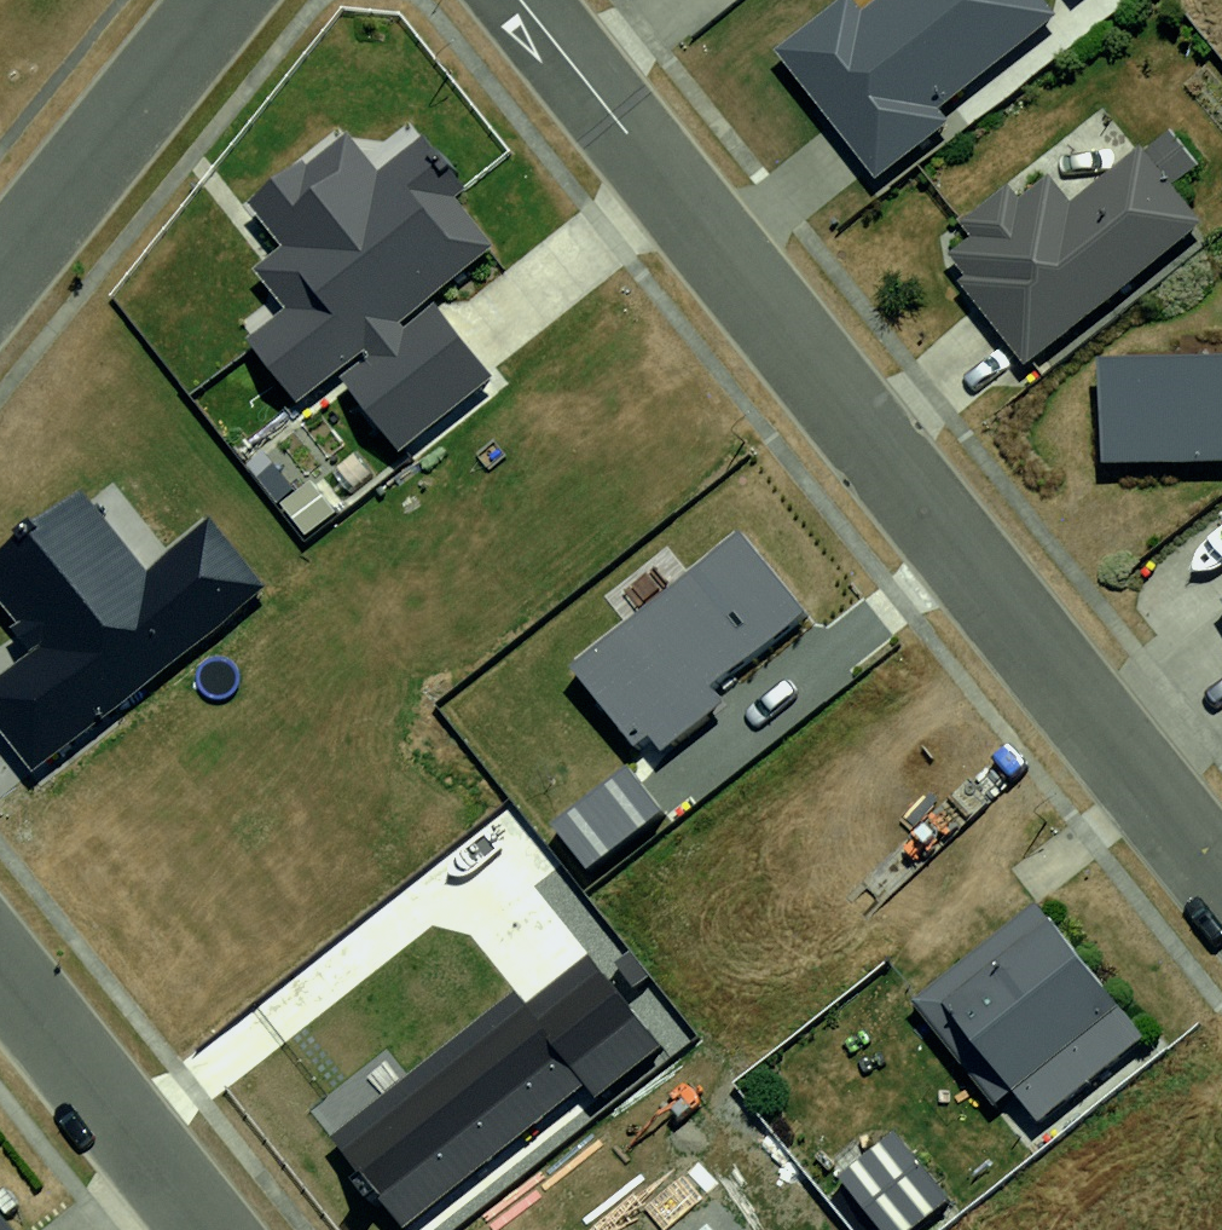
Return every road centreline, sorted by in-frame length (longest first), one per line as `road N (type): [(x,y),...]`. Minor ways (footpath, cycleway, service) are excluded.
road 1 (residential): [(518,0),(1221,885)]
road 2 (residential): [(218,0),(0,264)]
road 3 (residential): [(0,974),(203,1229)]

